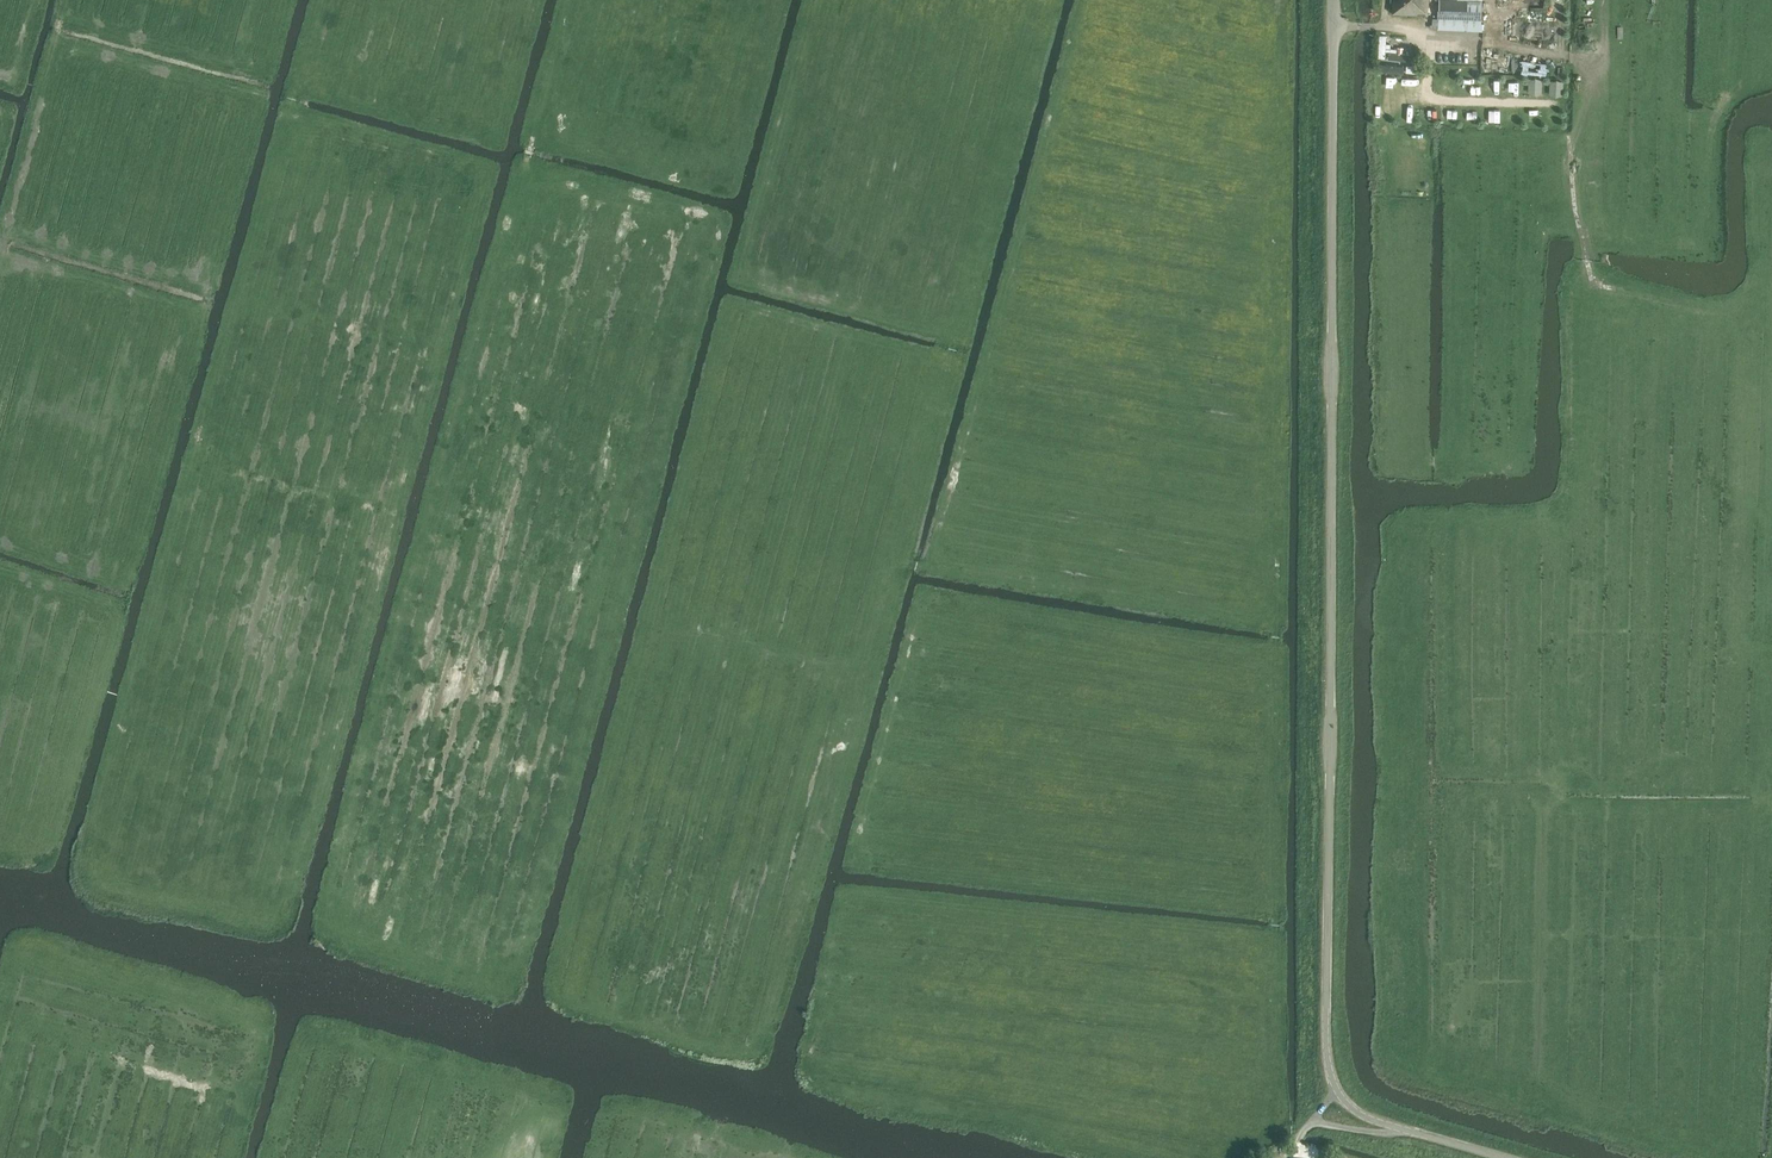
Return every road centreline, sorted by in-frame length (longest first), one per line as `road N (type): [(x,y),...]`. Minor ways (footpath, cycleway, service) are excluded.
road 1 (unclassified): [(1506,1157),(1358,1113),(1337,1091),(1326,1050),(1332,0)]
road 2 (track): [(1356,28),(1404,28),(1456,49),(1557,55),(1592,282),(1607,293),(1748,325)]
road 3 (track): [(69,0),(0,258)]

